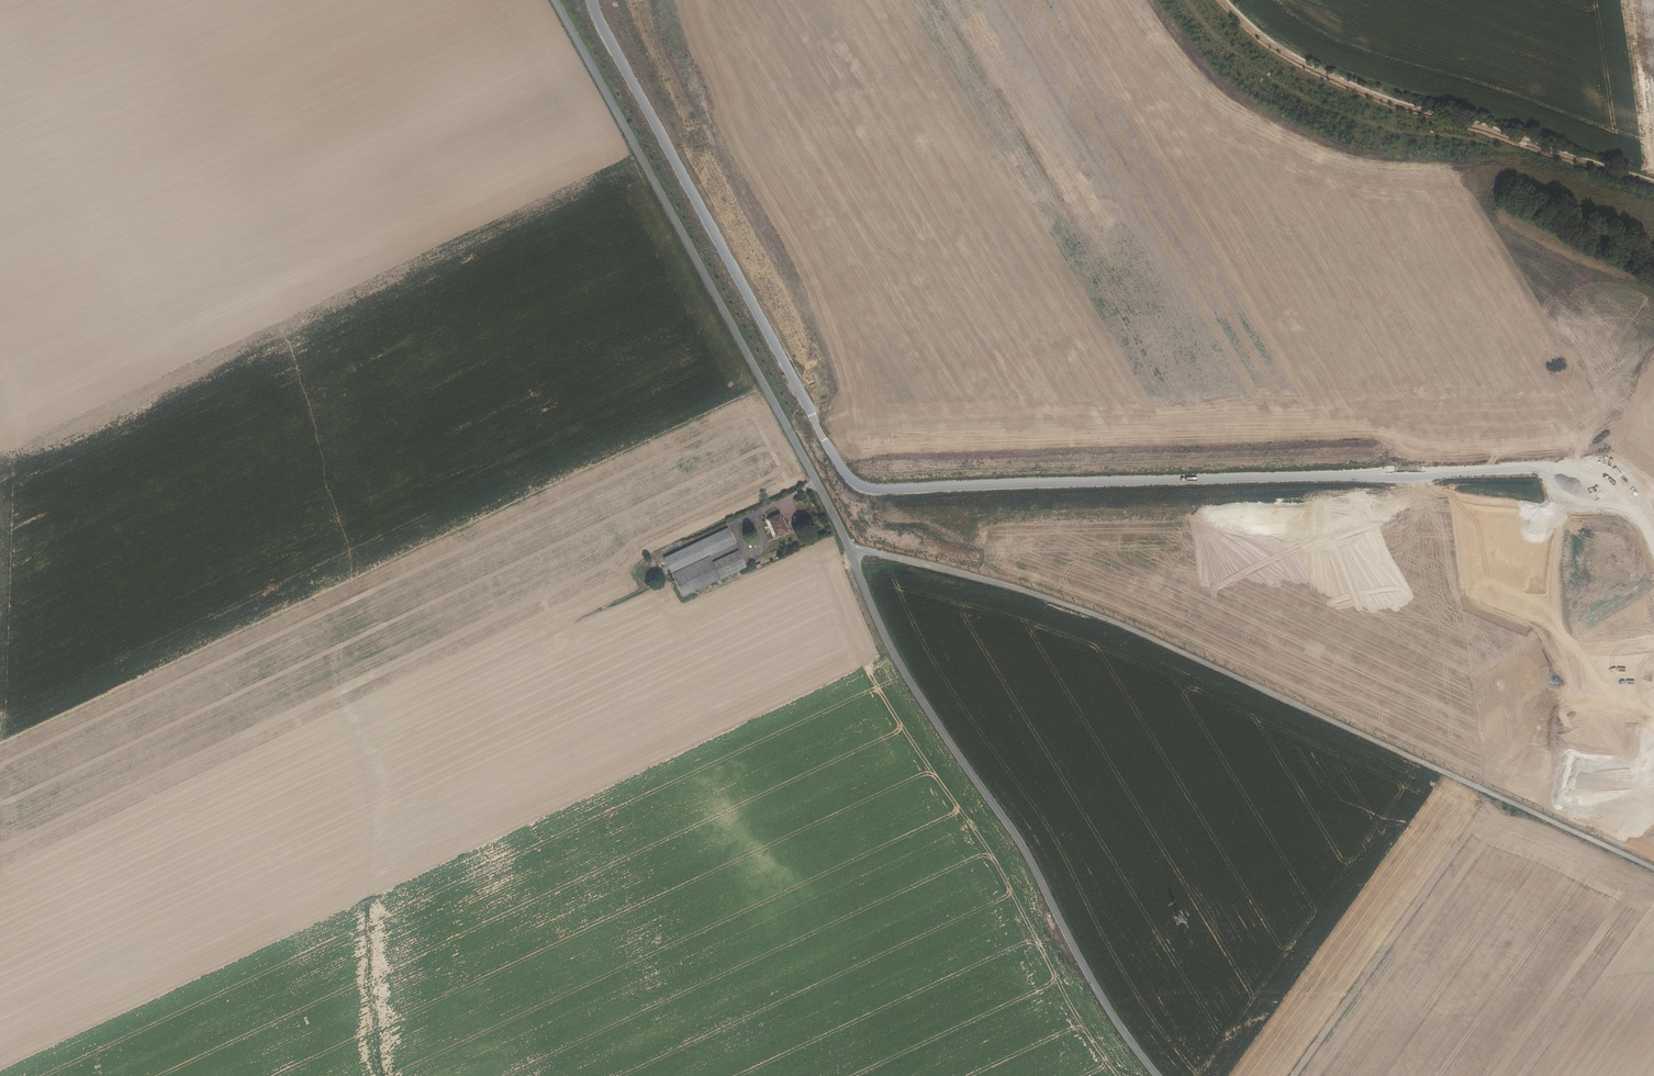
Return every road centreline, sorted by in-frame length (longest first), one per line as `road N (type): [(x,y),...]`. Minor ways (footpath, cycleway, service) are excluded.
road 1 (unclassified): [(849,549),(1002,584),(1130,628),(1653,868)]
road 2 (unclassified): [(849,549),(555,0)]
road 3 (unclassified): [(1157,1075),(1089,976),(1020,842),(897,661),(849,549)]
road 4 (track): [(1227,0),(1274,43),(1355,84),(1653,182)]

